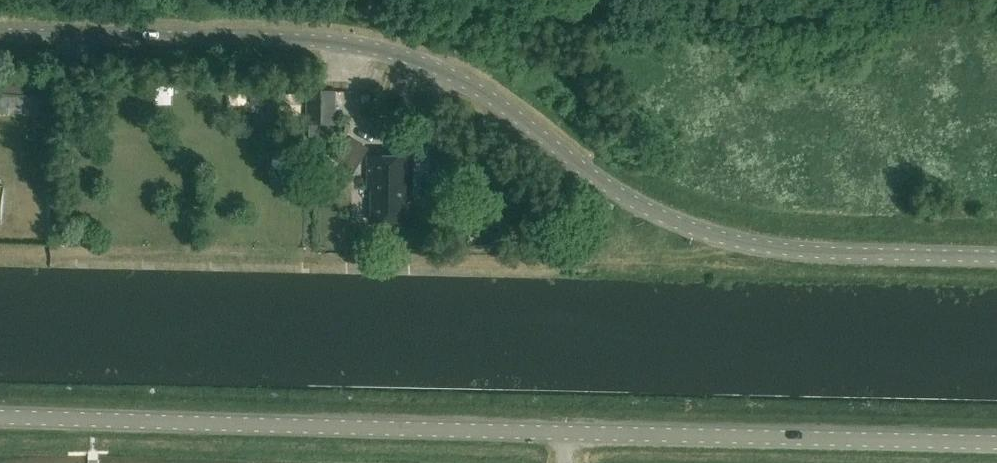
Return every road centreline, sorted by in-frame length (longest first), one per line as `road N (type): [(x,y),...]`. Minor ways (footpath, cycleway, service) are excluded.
road 1 (tertiary): [(996,257),(797,252),(715,237),(632,203),(466,84),(370,48),(0,33)]
road 2 (tertiary): [(0,417),(996,442)]

